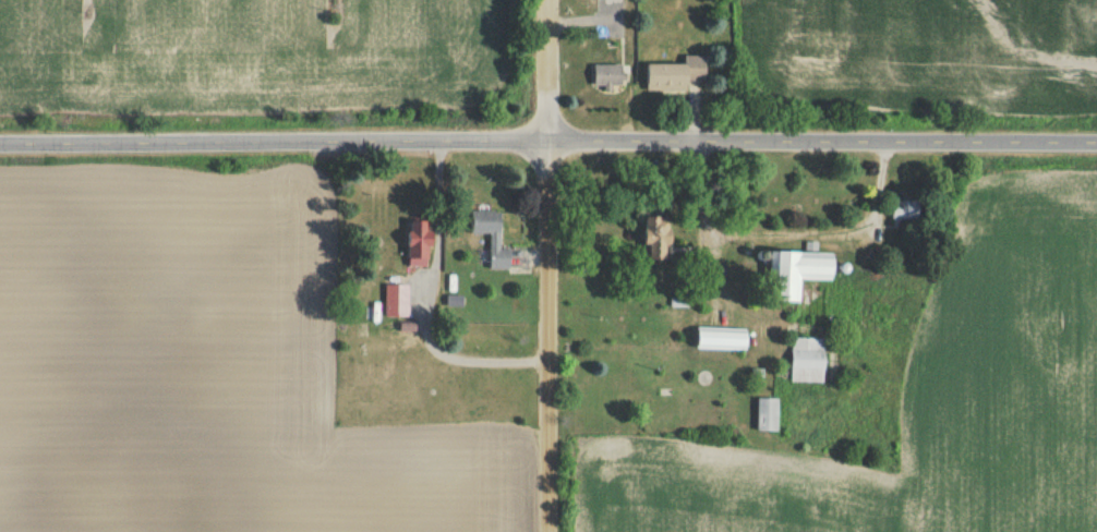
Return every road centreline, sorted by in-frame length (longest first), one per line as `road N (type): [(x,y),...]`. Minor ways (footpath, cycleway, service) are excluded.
road 1 (tertiary): [(1096,147),(0,145)]
road 2 (residential): [(546,531),(539,0)]

